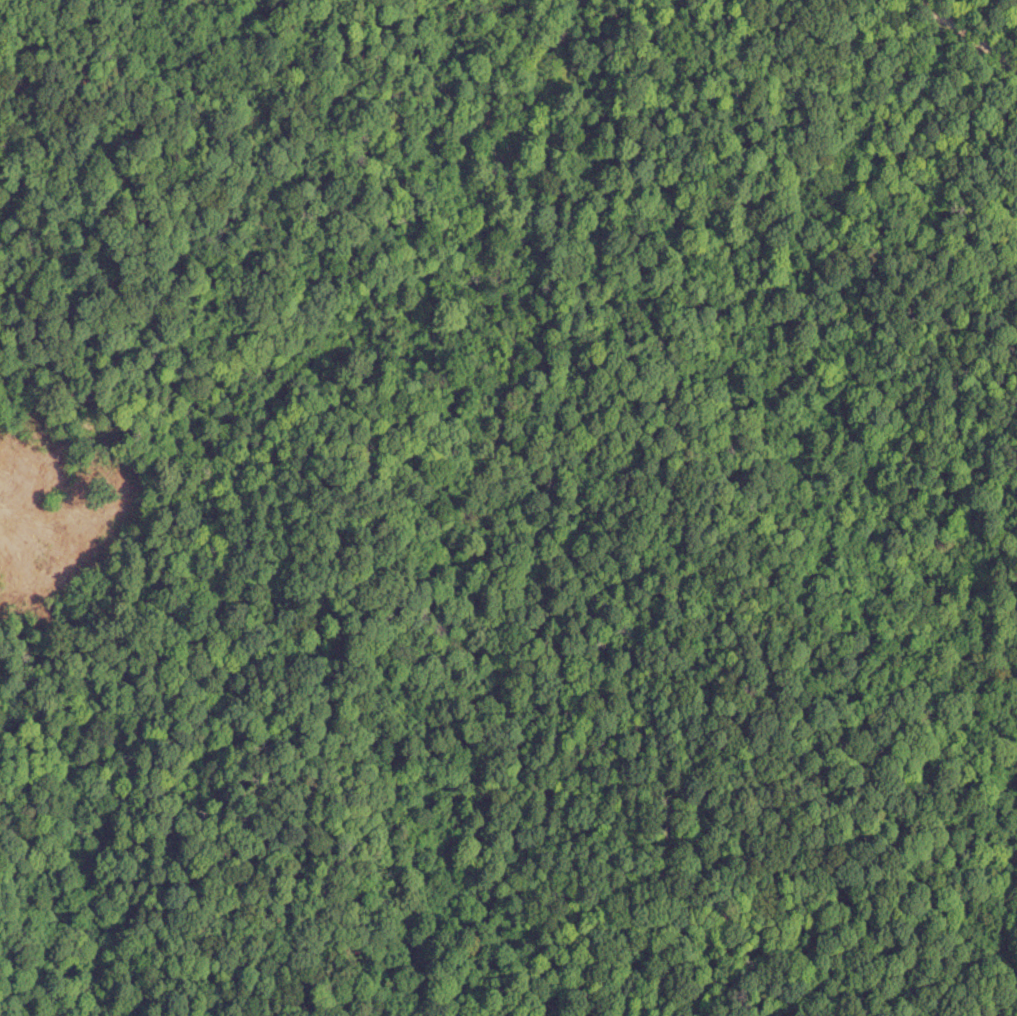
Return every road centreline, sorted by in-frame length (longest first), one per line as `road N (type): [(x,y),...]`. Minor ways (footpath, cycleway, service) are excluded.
road 1 (tertiary): [(1016,96),(915,0)]

